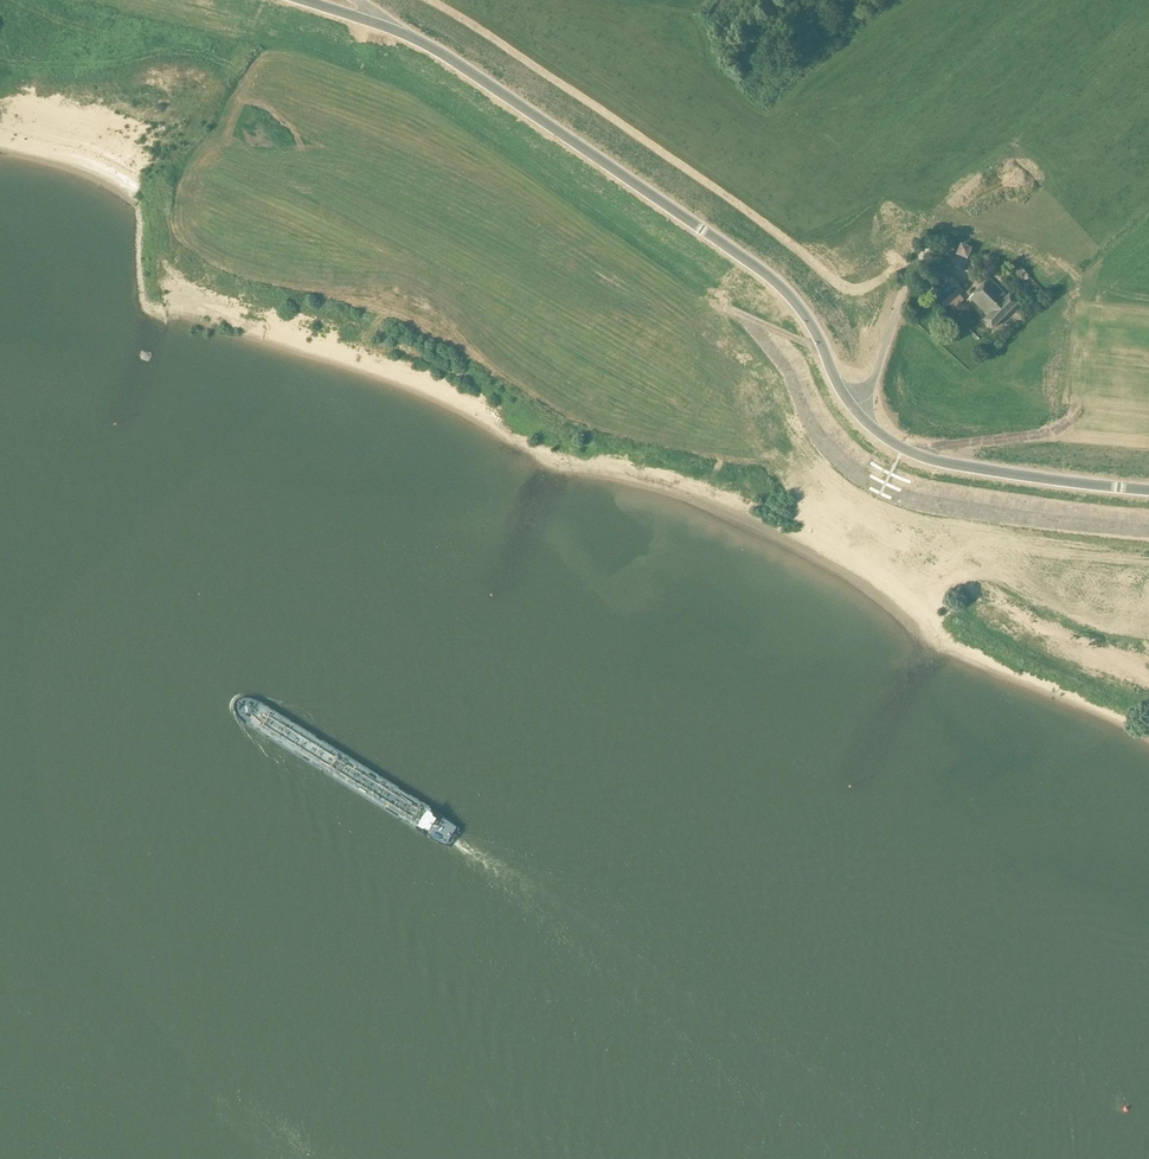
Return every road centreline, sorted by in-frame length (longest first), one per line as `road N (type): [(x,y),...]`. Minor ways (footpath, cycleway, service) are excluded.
road 1 (track): [(143,0),(318,53),(433,102),(699,293),(722,331),(769,358),(819,451),(878,492),(933,510),(1148,539)]
road 2 (unclassified): [(1148,491),(964,467),(891,443),(849,405),(809,322),(766,273),(437,49),(301,0)]

